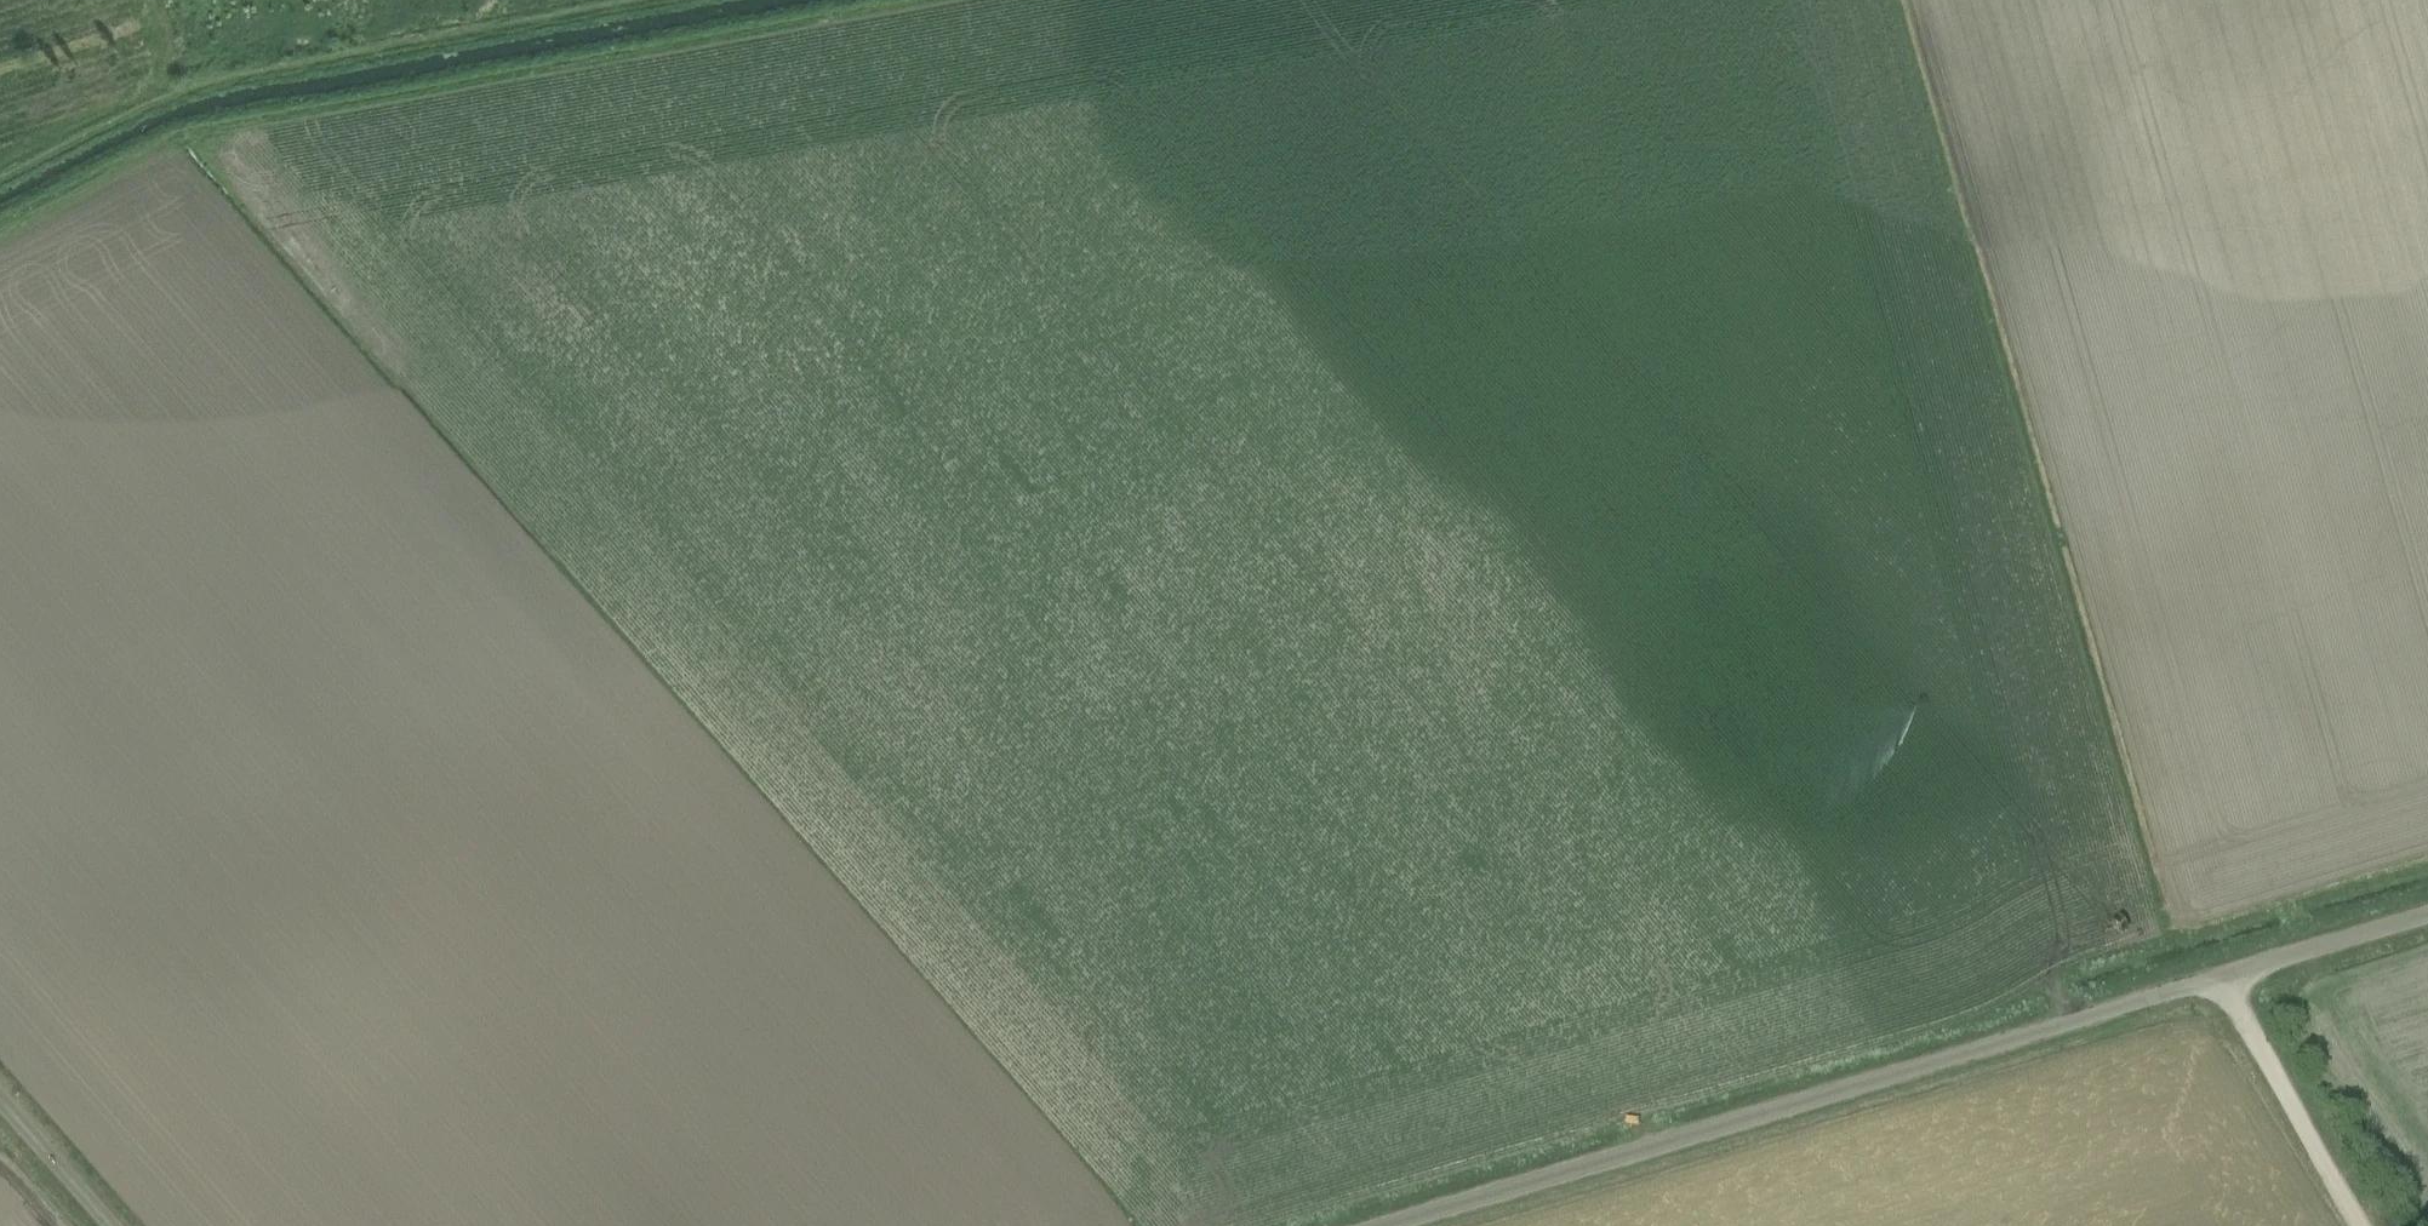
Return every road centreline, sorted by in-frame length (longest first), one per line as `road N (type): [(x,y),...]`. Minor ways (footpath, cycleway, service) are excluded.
road 1 (unclassified): [(1410,1225),(2427,918)]
road 2 (track): [(2365,1225),(2225,982)]
road 3 (unclassified): [(110,1225),(0,1099)]

